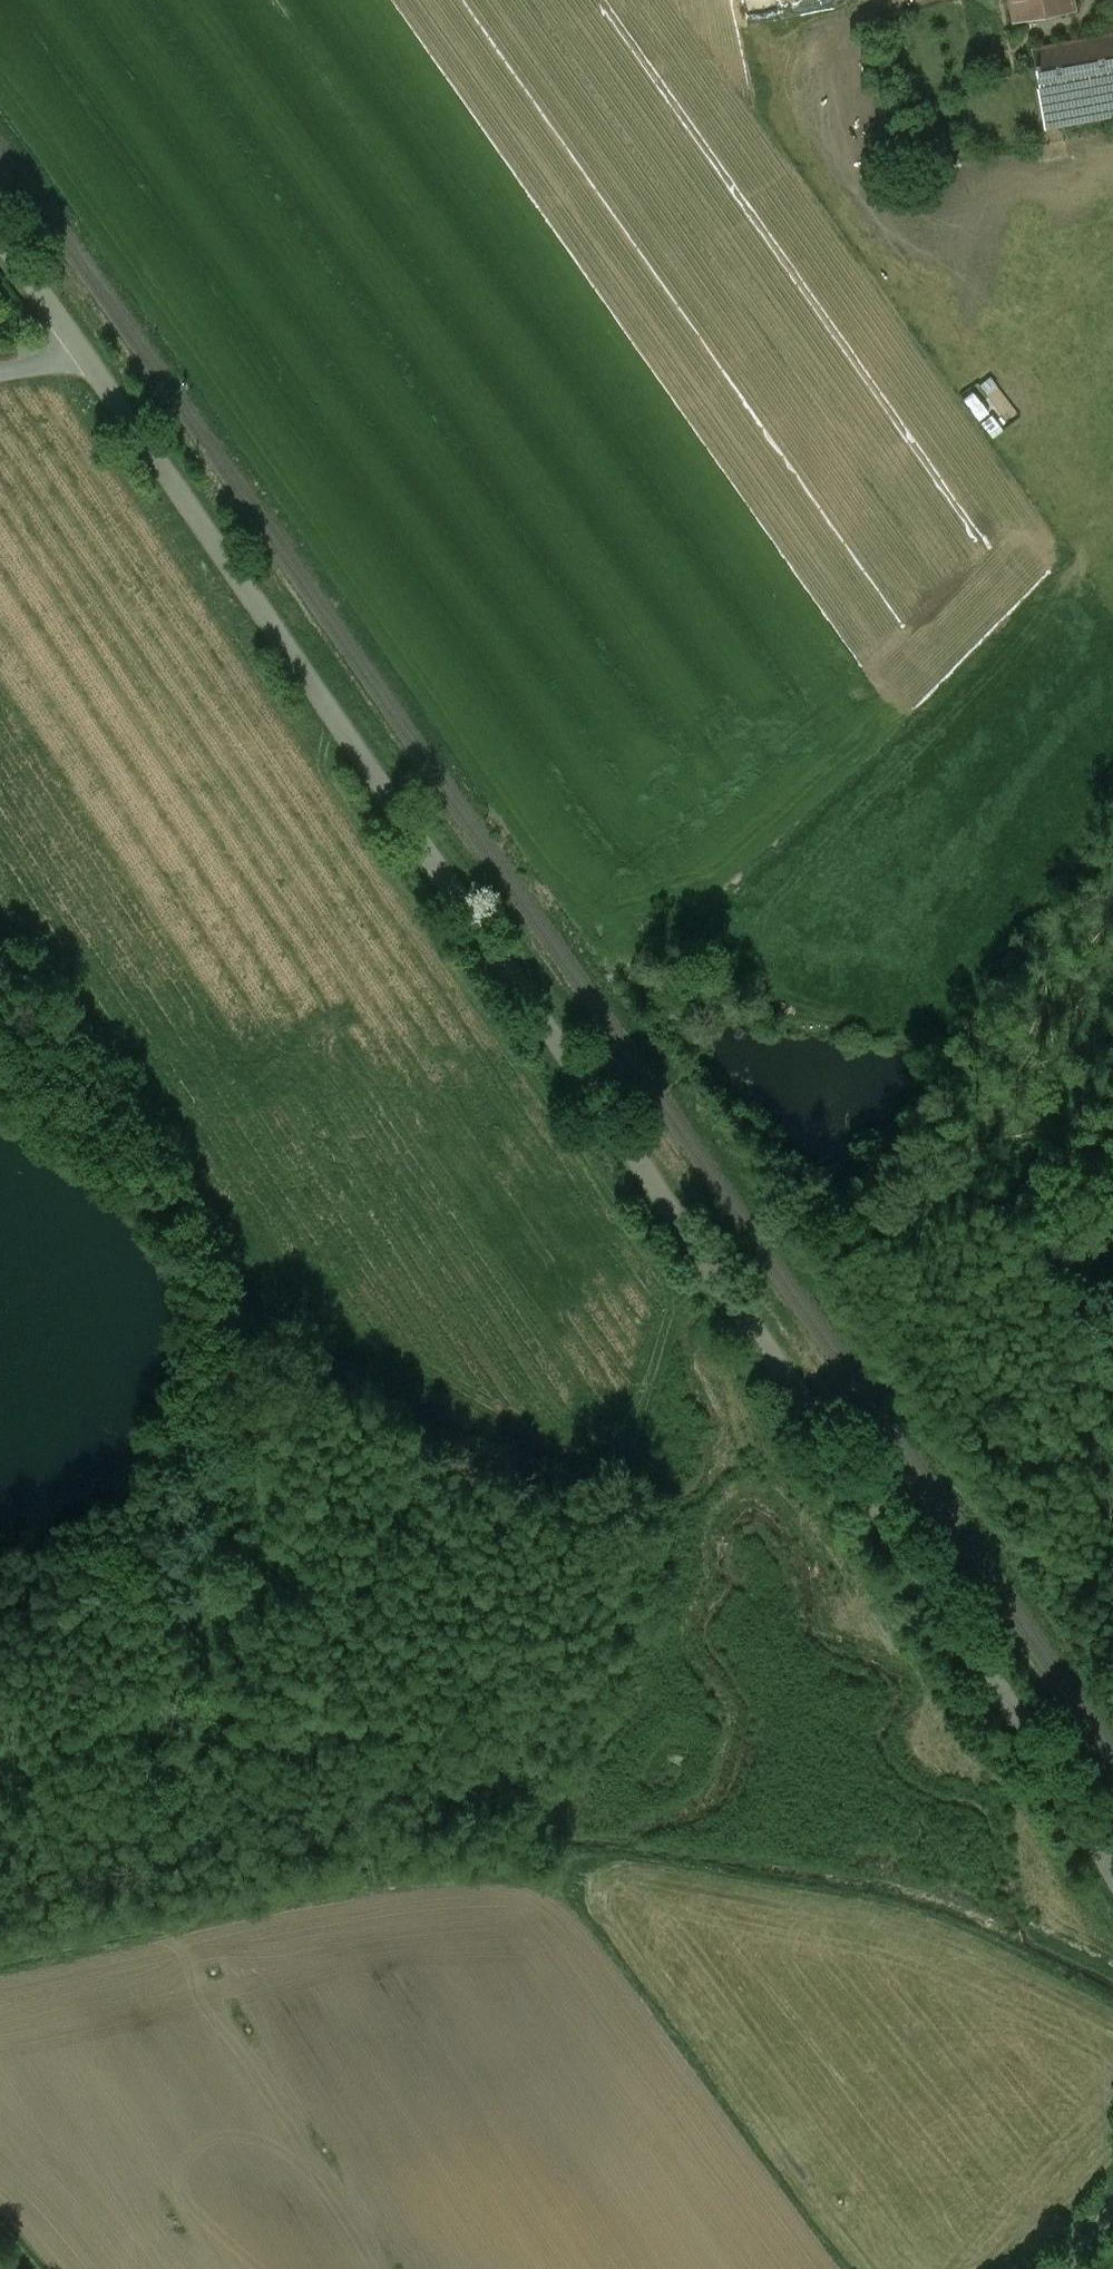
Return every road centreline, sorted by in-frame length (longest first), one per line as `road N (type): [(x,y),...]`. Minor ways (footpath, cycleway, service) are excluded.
road 1 (unclassified): [(0,241),(1035,1735),(1112,1877)]

